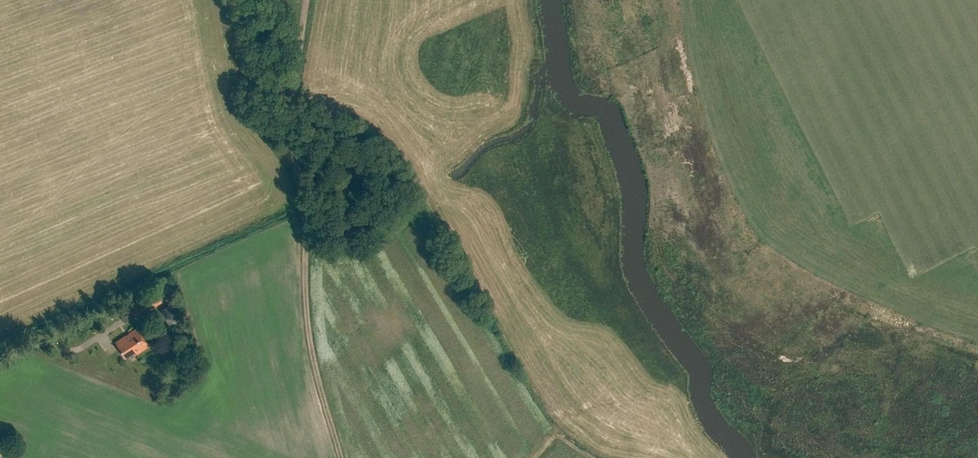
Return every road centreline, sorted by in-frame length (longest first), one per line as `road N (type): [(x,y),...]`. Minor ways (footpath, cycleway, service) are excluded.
road 1 (track): [(341,457),(308,330),(292,132),(306,0)]

